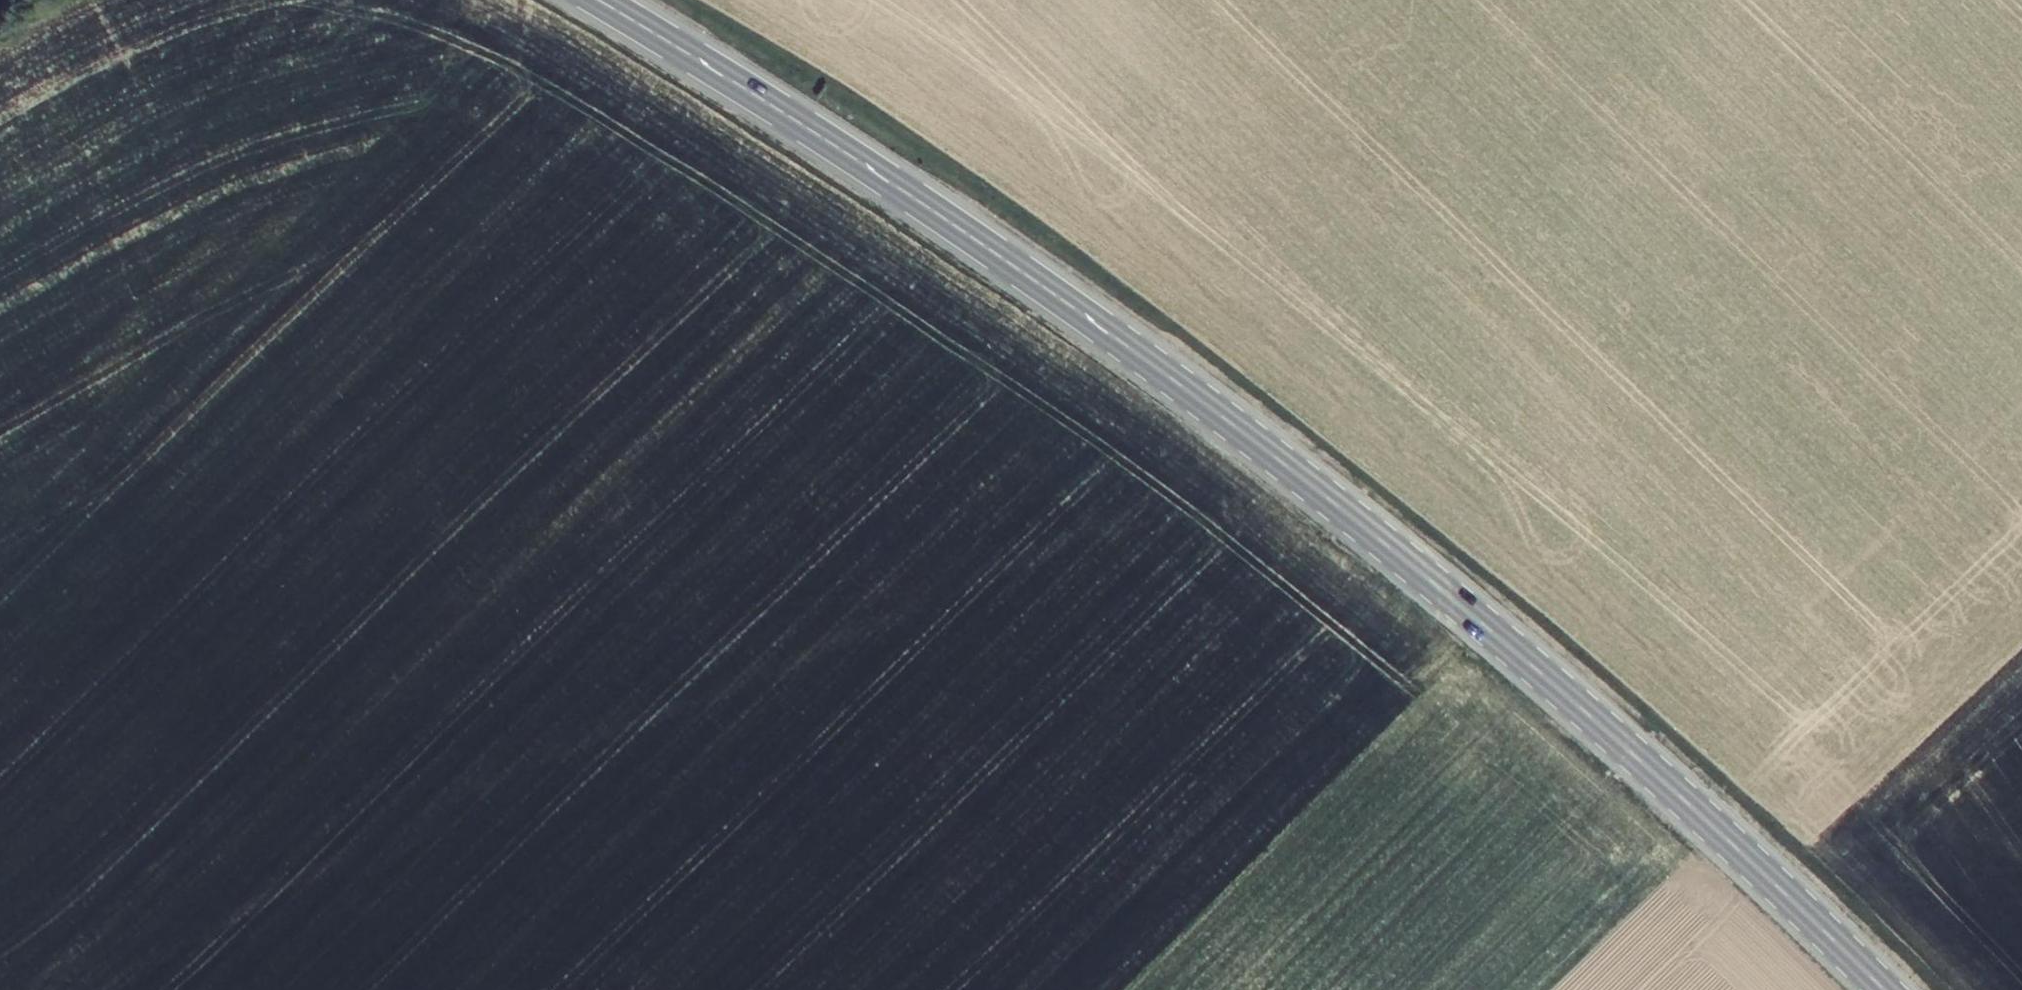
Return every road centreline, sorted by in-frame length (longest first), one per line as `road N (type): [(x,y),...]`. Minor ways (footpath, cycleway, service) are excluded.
road 1 (primary): [(1883,989),(1584,711),(1276,458),(925,206),(597,0)]

